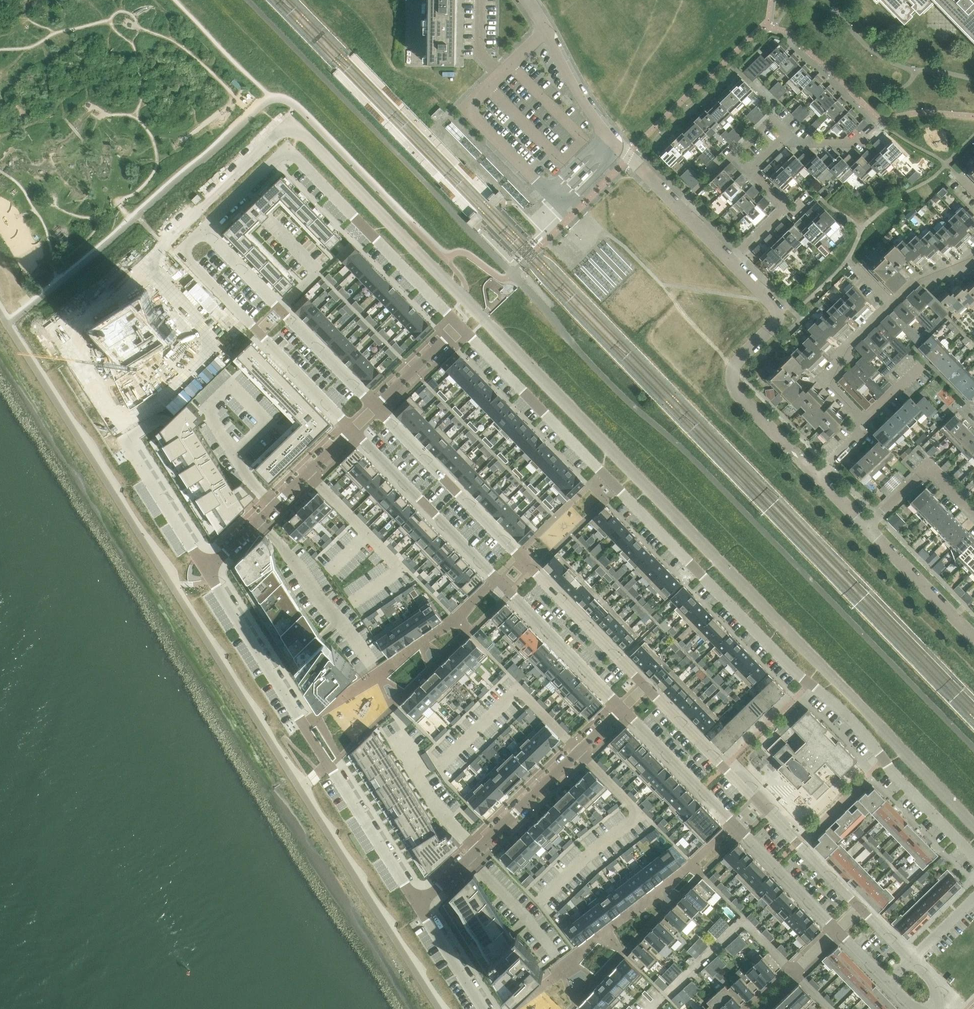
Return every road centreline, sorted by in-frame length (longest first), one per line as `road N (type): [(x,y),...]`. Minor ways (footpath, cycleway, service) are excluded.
road 1 (residential): [(973,856),(610,481)]
road 2 (residential): [(181,250),(173,245),(66,341),(204,570)]
road 3 (residential): [(204,570),(420,904)]
road 4 (residential): [(353,430),(622,708)]
road 5 (residential): [(862,909),(645,686)]
road 6 (residential): [(622,708),(838,931)]
road 7 (residential): [(605,134),(547,190),(465,109),(545,29)]
road 8 (residential): [(420,904),(622,708)]
road 9 (residential): [(817,476),(735,388),(735,364),(778,317),(731,262)]
road 10 (residential): [(376,409),(203,232),(181,250)]
road 11 (residential): [(287,150),(462,328)]
road 12 (residential): [(181,250),(353,430)]
road 13 (residential): [(353,430),(204,570)]
road 14 (residential): [(517,556),(376,409)]
road 15 (residential): [(610,481),(470,336)]
road 16 (residential): [(645,686),(532,571)]
road 17 (residential): [(891,306),(842,352),(825,385),(863,422)]
road 18 (residential): [(868,527),(973,637)]
road 19 (residential): [(731,262),(786,209),(750,173)]
road 20 (residential): [(610,481),(588,487),(517,556)]
road 21 (residential): [(420,904),(483,1008)]
road 22 (residential): [(532,571),(604,502),(610,481)]
road 23 (residential): [(605,134),(545,29)]

